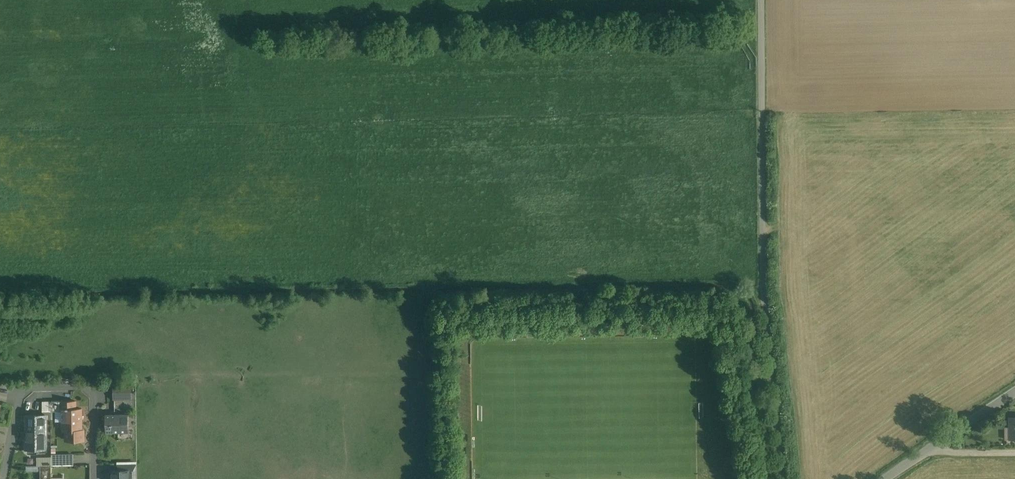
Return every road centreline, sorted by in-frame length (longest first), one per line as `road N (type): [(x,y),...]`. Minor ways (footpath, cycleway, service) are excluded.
road 1 (unclassified): [(761,0),(763,286),(784,478)]
road 2 (residential): [(95,478),(94,398),(83,386),(33,387),(18,401)]
road 3 (unclassified): [(887,478),(1014,392)]

